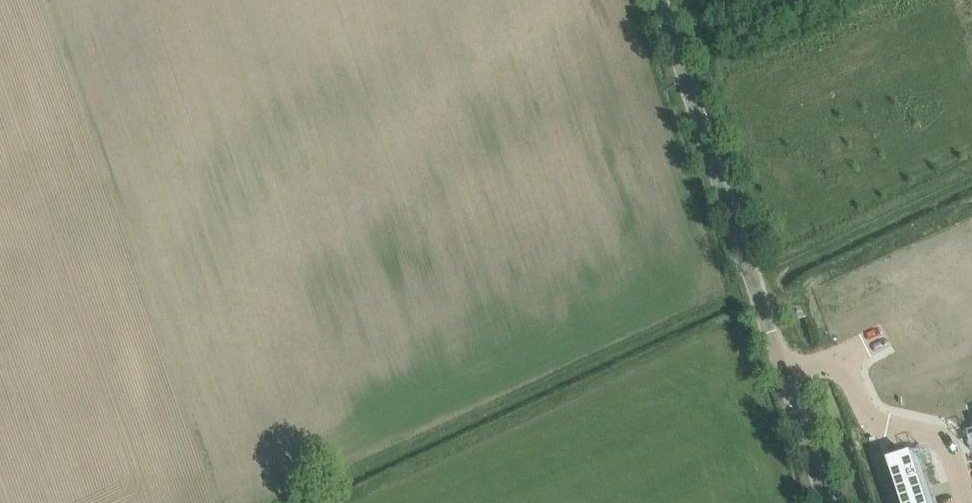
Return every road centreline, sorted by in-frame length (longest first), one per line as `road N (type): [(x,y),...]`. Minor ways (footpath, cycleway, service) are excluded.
road 1 (unclassified): [(779,382),(648,0)]
road 2 (residential): [(779,382),(847,362),(869,423),(951,443),(969,502)]
road 3 (unclassified): [(821,502),(779,382)]

